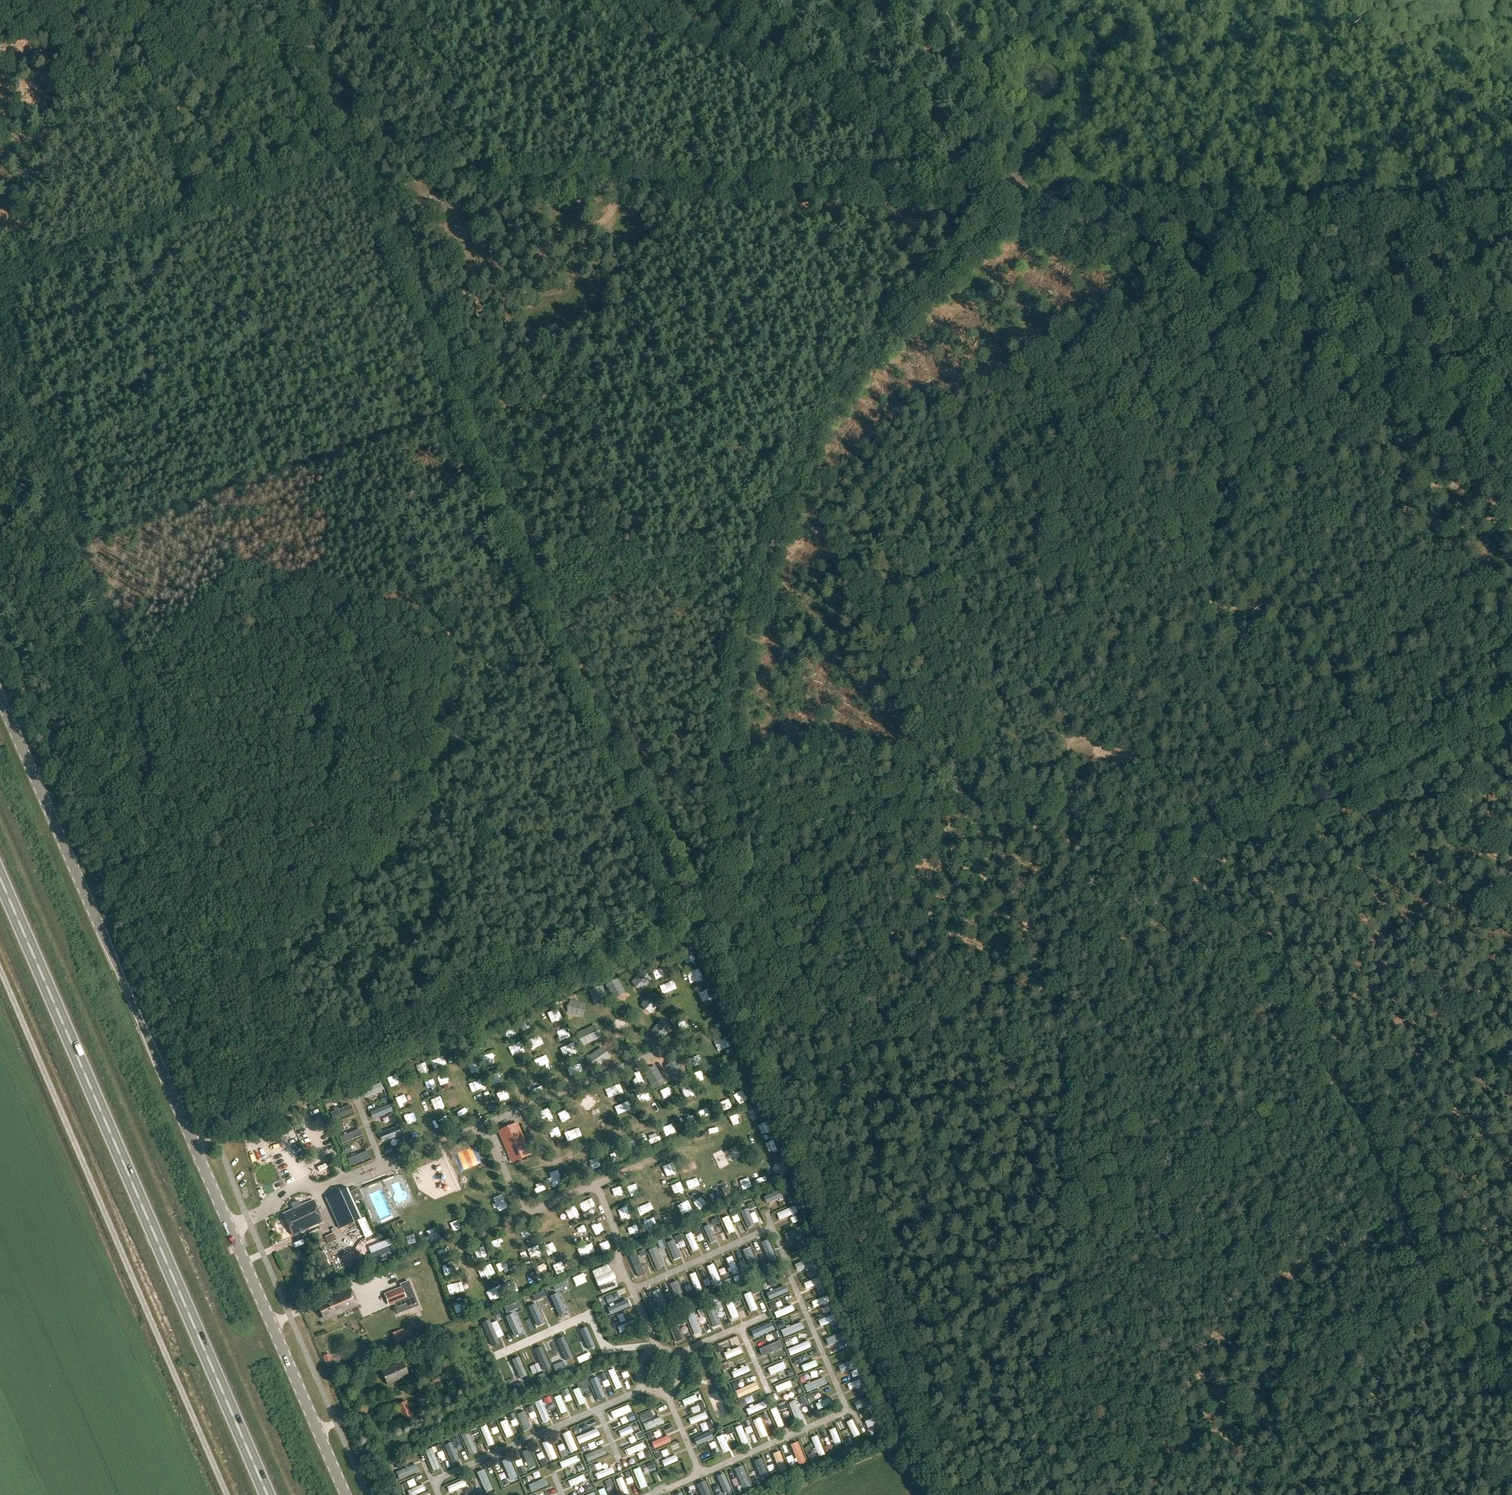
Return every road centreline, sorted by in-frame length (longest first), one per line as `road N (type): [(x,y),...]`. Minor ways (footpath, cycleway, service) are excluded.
road 1 (unclassified): [(1511,434),(1028,190),(474,178),(397,146),(353,147),(290,0)]
road 2 (tertiary): [(0,697),(346,1494)]
road 3 (track): [(942,0),(1028,190),(1511,202)]
road 4 (track): [(353,147),(461,406),(76,549)]
road 5 (trunk): [(268,1494),(0,878)]
road 6 (track): [(699,931),(939,1494)]
road 7 (track): [(722,750),(724,905),(699,931),(525,553)]
road 8 (track): [(227,1494),(0,970)]
road 9 (track): [(123,662),(170,789),(335,1089)]
road 10 (track): [(1511,1062),(1406,1067),(1242,1054),(1121,1056),(1089,1047),(1062,1023)]
road 11 (track): [(654,0),(1028,190)]
road 12 (track): [(353,147),(197,198),(143,98),(52,0)]
road 13 (track): [(724,905),(782,822),(814,806),(957,800),(1074,810)]
road 14 (track): [(123,662),(0,340)]
road 15 (track): [(1277,1492),(1436,1289),(1475,1264),(1511,1263)]
road 16 (track): [(779,479),(731,664),(722,750)]
road 17 (track): [(1263,808),(1337,789),(1511,708)]
road 18 (track): [(846,367),(1028,190)]
road 19 (track): [(1074,810),(1146,827),(1263,808)]
road 20 (track): [(43,255),(197,198)]
road 21 (track): [(461,406),(525,553)]
road 22 (track): [(779,479),(846,367)]

